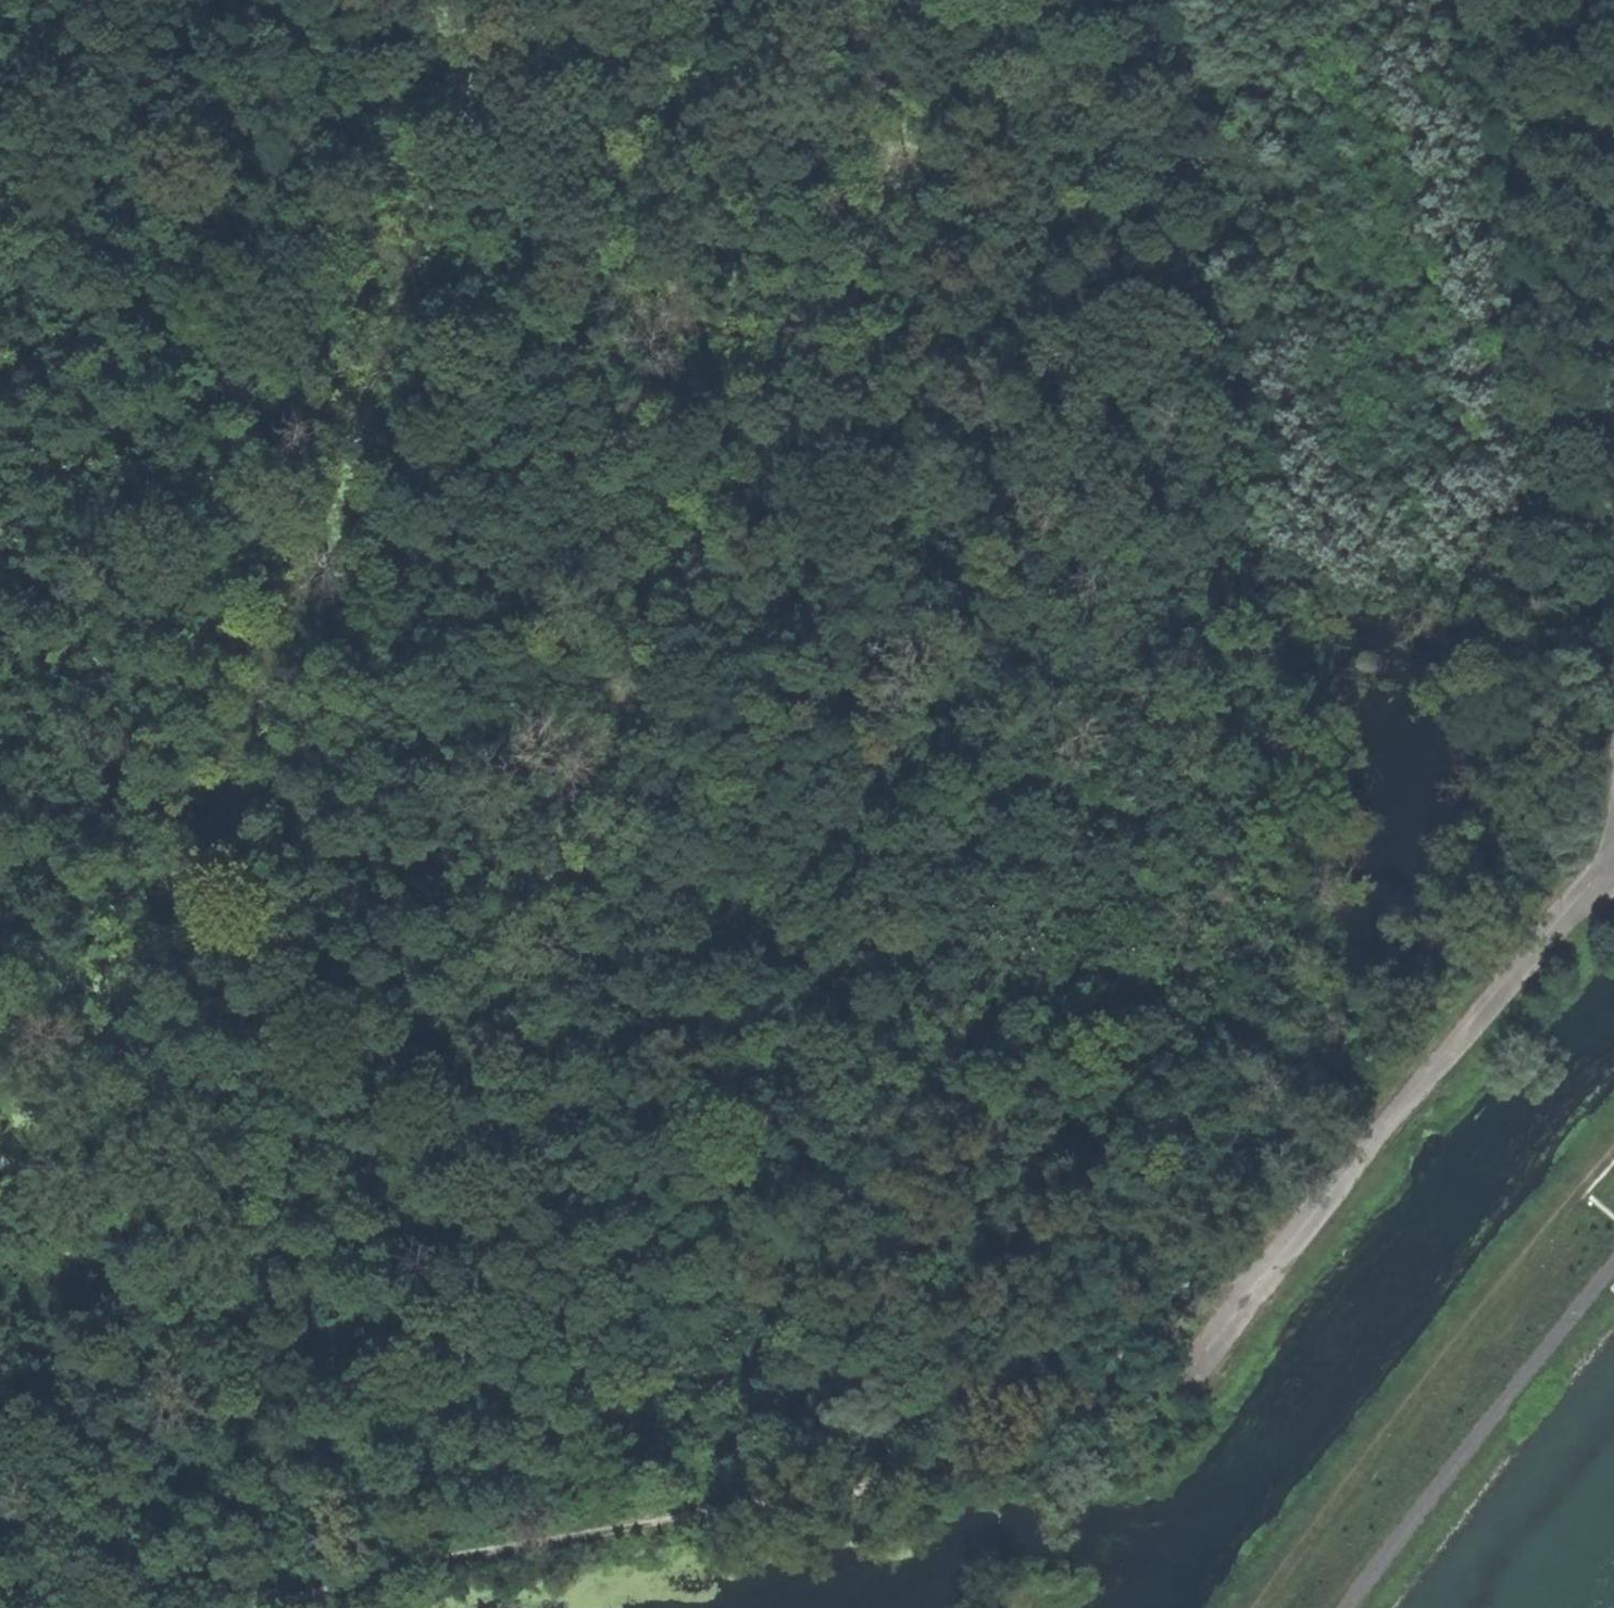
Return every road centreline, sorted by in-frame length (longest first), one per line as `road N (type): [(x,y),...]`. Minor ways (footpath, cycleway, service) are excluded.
road 1 (track): [(1210,1336),(1133,1335),(1066,1413),(969,1478),(548,1530),(260,1607)]
road 2 (track): [(1576,0),(1585,268),(1613,673)]
road 3 (track): [(1613,1157),(1500,1291),(1267,1607)]
road 4 (track): [(1613,1269),(1352,1607)]

